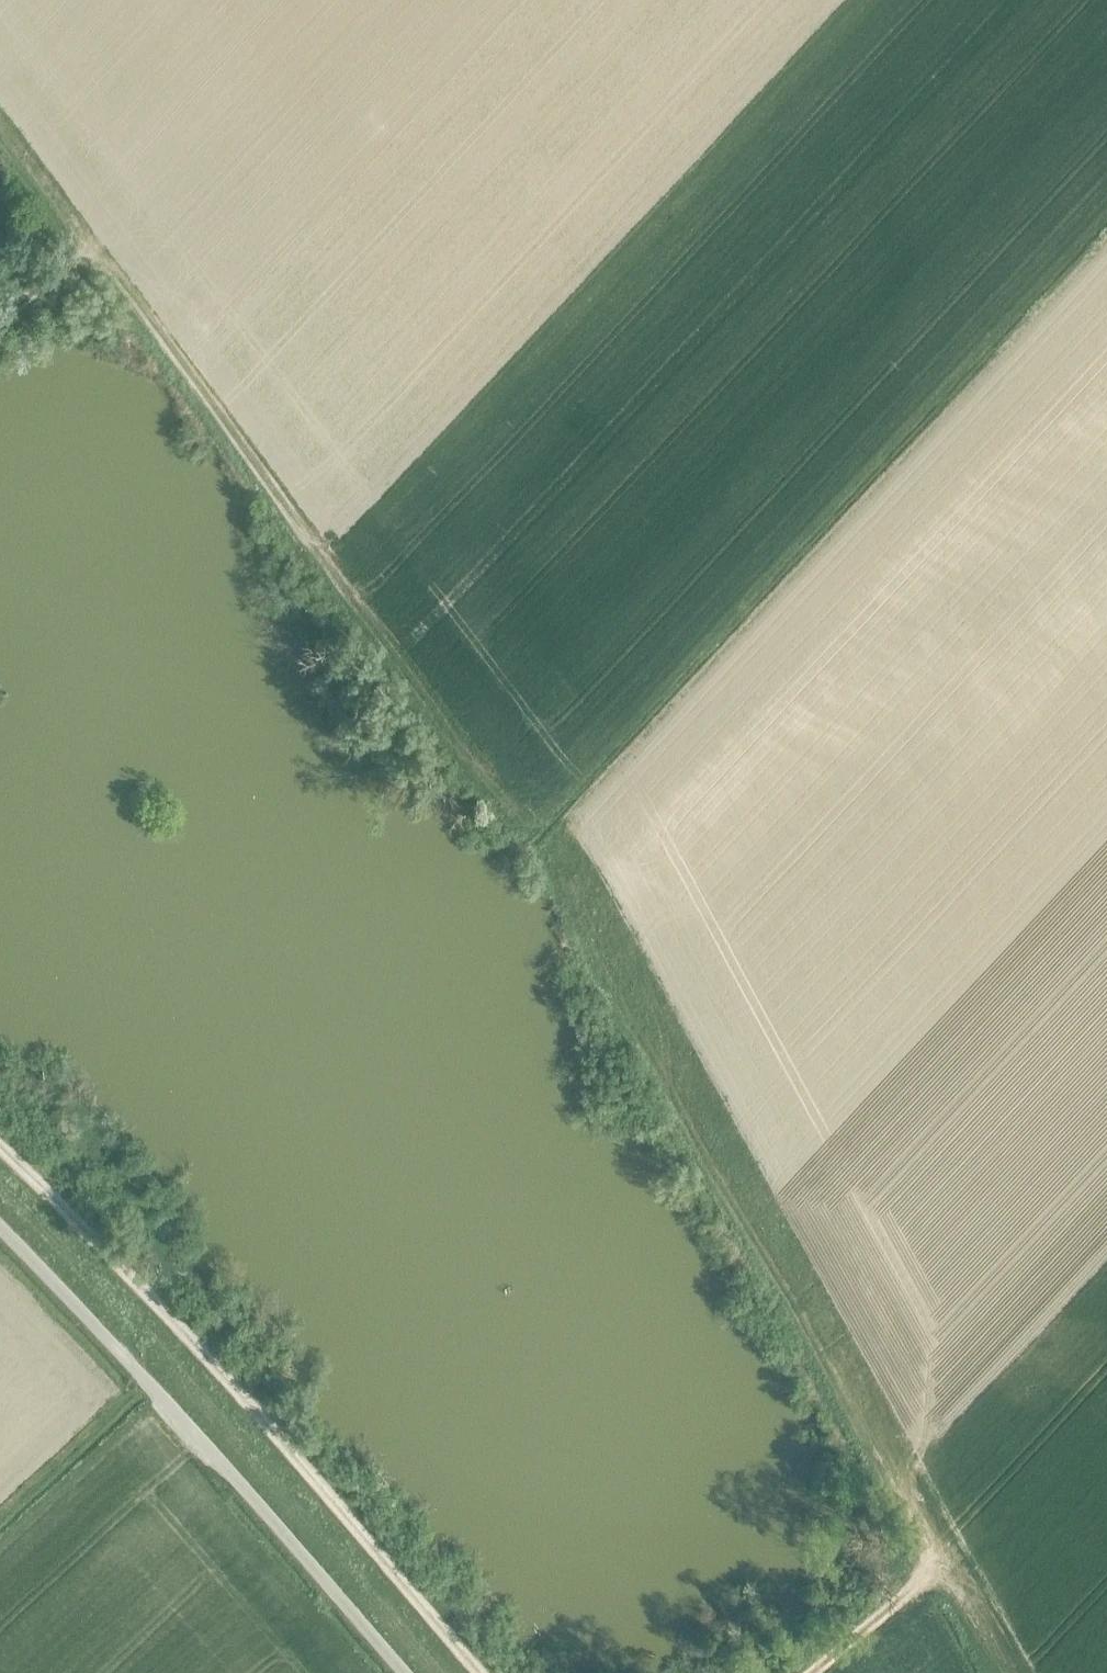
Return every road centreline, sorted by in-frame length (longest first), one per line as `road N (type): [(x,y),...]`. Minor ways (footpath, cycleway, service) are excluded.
road 1 (track): [(0,1144),(182,1326),(484,1672)]
road 2 (unclassified): [(0,1226),(226,1466),(402,1672)]
road 3 (track): [(814,1672),(937,1567)]

